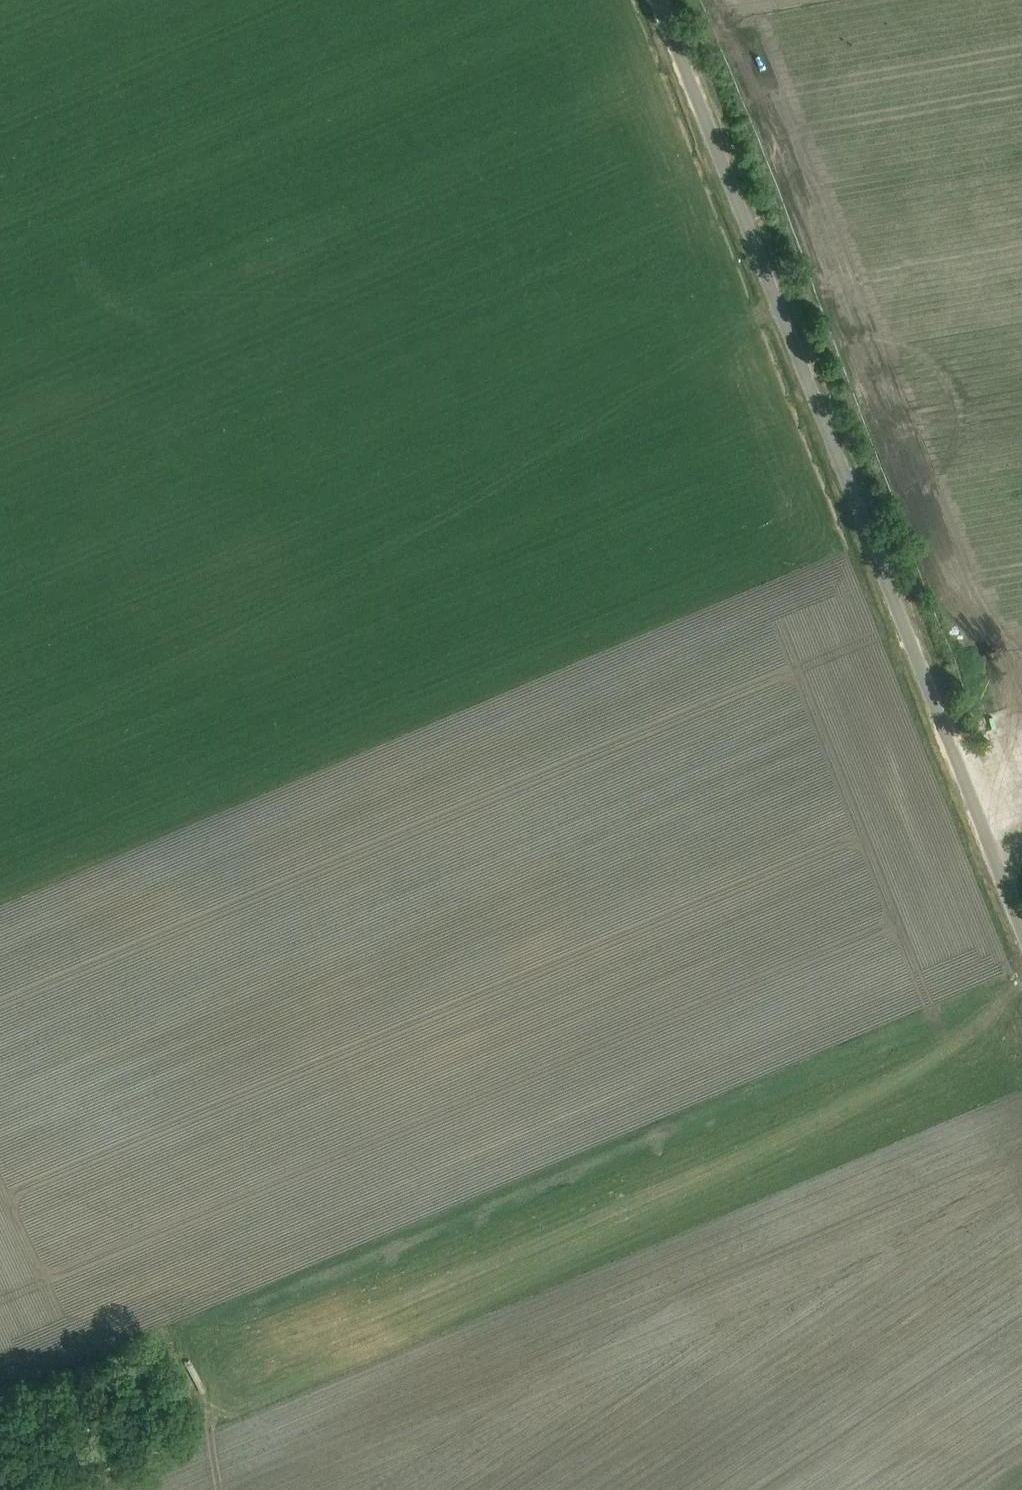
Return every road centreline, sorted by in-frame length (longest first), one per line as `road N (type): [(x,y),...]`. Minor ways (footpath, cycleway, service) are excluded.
road 1 (unclassified): [(1021,934),(657,0)]

